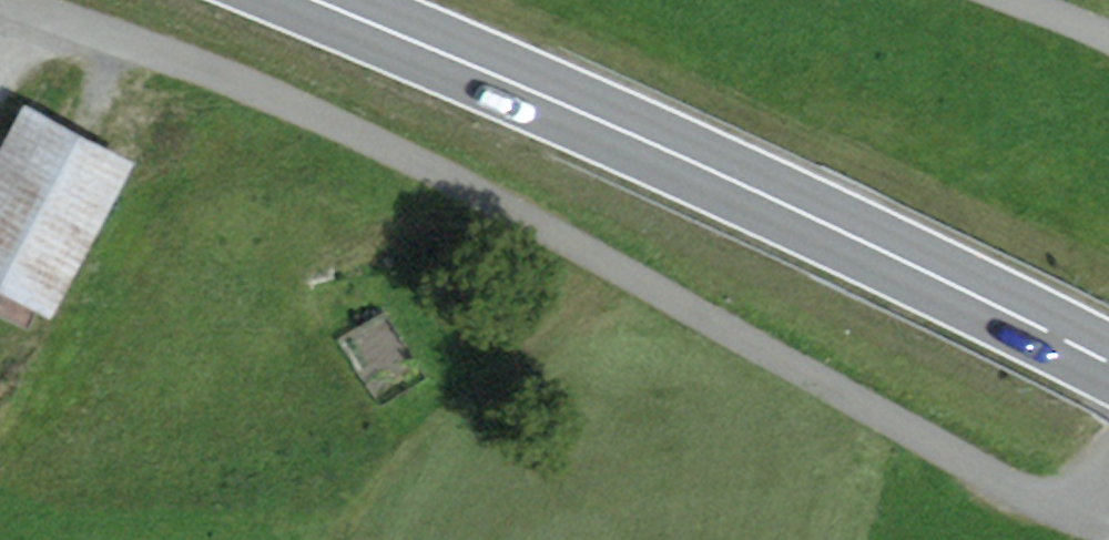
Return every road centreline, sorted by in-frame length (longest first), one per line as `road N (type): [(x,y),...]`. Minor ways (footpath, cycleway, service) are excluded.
road 1 (track): [(12,0),(191,65),(1088,519)]
road 2 (primary): [(1108,360),(921,259),(307,0)]

